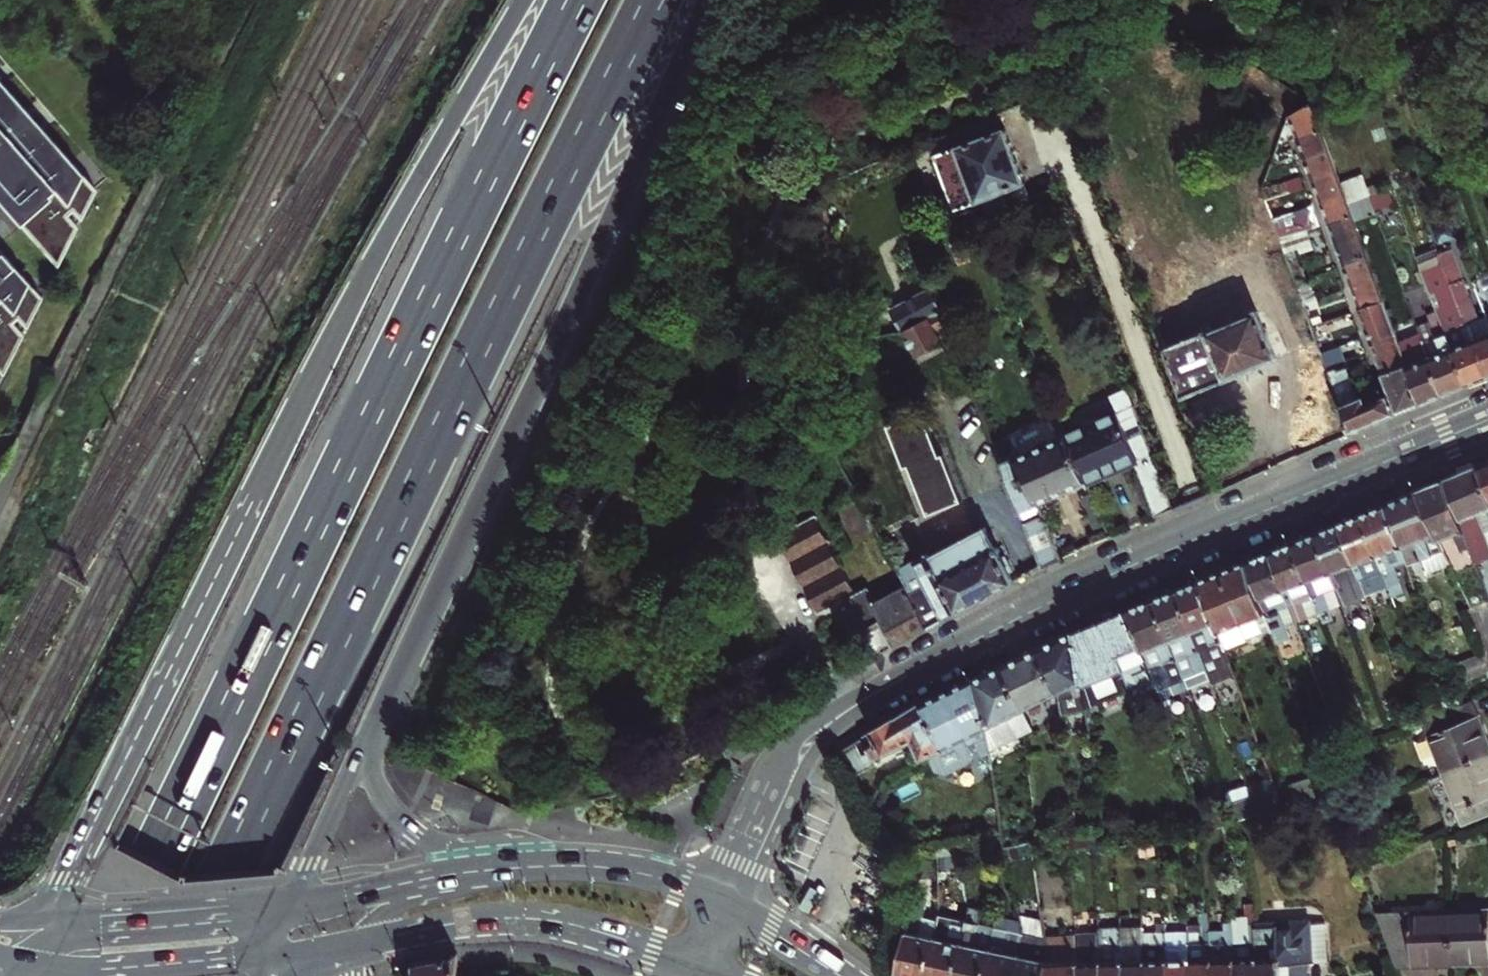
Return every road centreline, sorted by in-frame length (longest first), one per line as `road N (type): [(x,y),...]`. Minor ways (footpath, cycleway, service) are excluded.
road 1 (trunk): [(177,975),(652,0)]
road 2 (trunk): [(575,0),(101,975)]
road 3 (trunk): [(524,0),(319,368),(47,913)]
road 4 (tertiary): [(730,909),(803,751),(841,715),(1088,585),(1487,420)]
road 5 (trunk): [(375,729),(706,0)]
road 6 (secondary): [(357,944),(522,918),(592,930),(703,967)]
road 7 (trunk): [(641,874),(561,851),(412,832),(376,780),(375,729)]
road 8 (secondary): [(266,908),(78,933),(25,959)]
road 9 (secondary): [(25,959),(115,965),(244,956)]
road 10 (secondary): [(266,908),(181,904),(47,913)]
road 11 (secondary): [(494,869),(291,906)]
road 12 (trunk): [(291,906),(375,729)]
road 13 (secondary): [(494,869),(381,914),(357,944)]
road 14 (secondary): [(641,874),(583,866),(494,869)]
road 15 (secondary): [(841,975),(730,909)]

